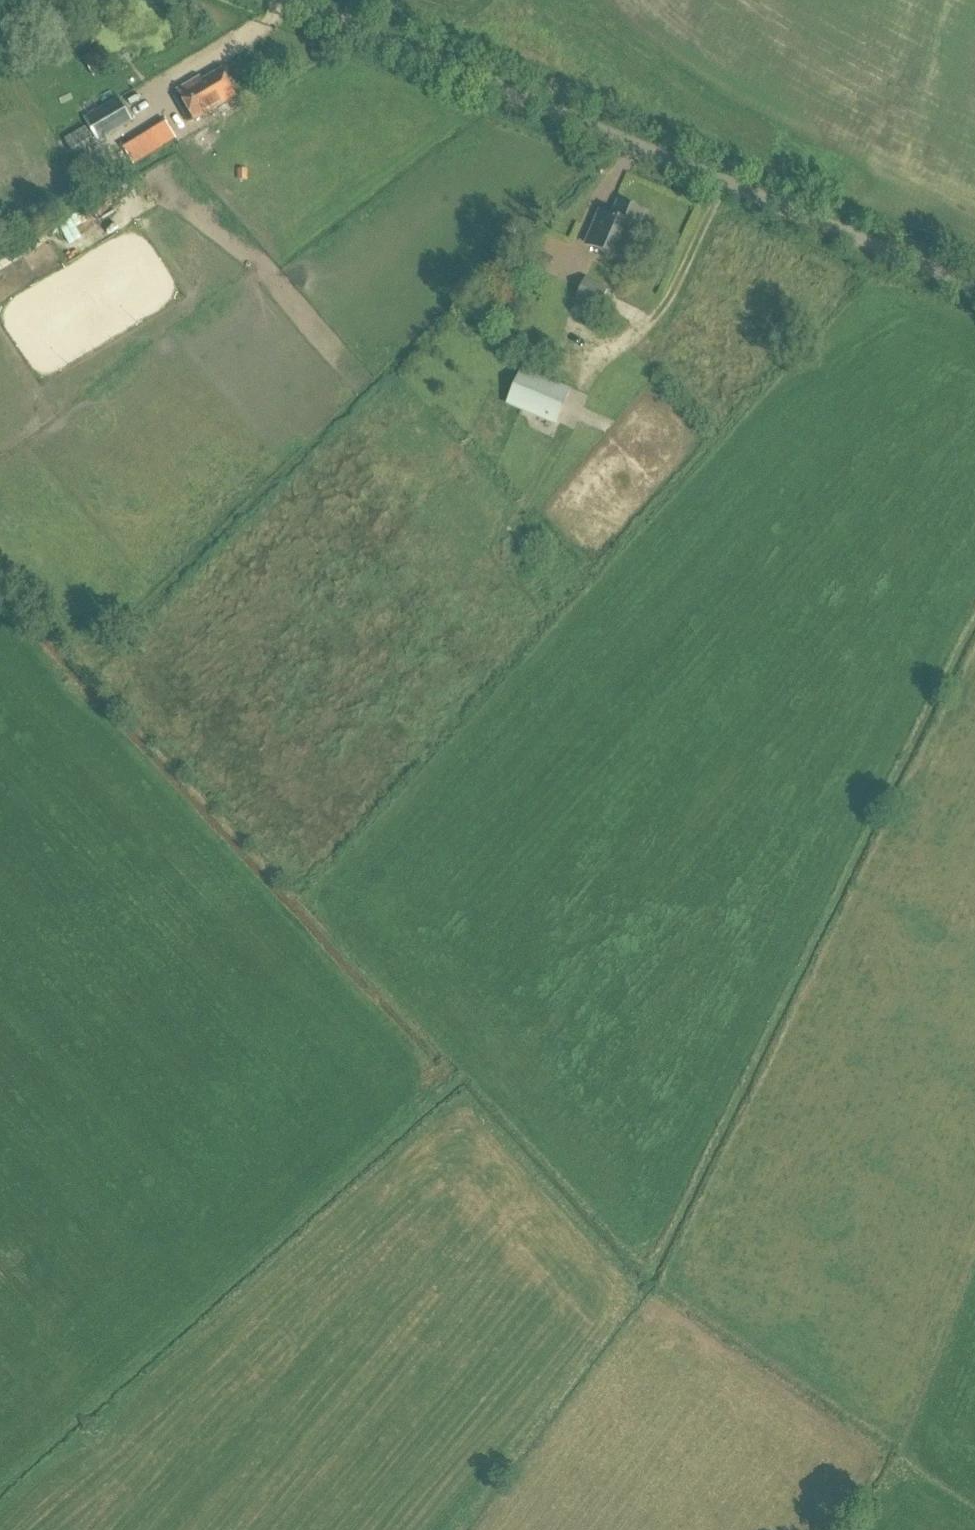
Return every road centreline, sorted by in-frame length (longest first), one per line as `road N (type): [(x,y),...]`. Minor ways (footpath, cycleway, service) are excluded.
road 1 (unclassified): [(290,0),(974,287)]

